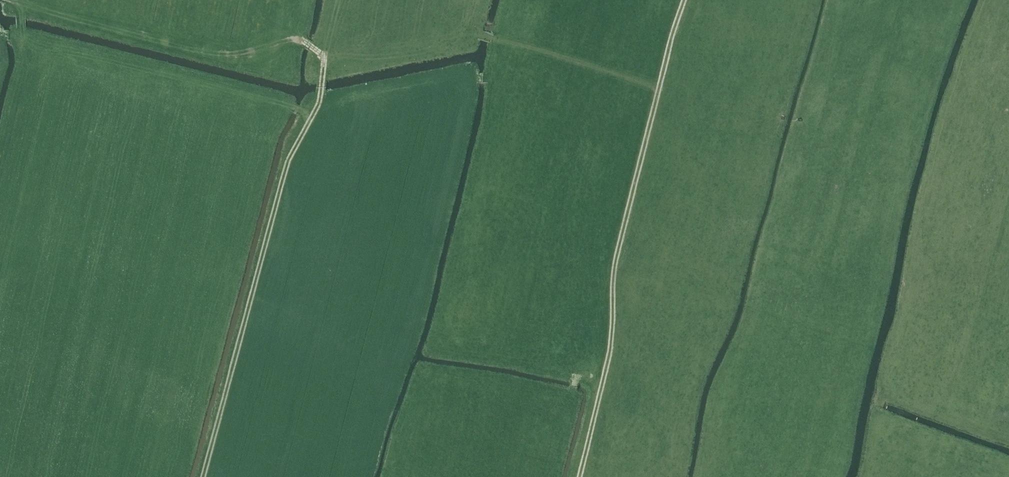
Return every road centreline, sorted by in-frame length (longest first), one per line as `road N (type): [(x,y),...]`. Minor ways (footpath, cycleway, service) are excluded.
road 1 (track): [(683,0),(617,258),(611,353),(580,476)]
road 2 (track): [(203,476),(286,162),(321,102),(324,55),(305,42)]

